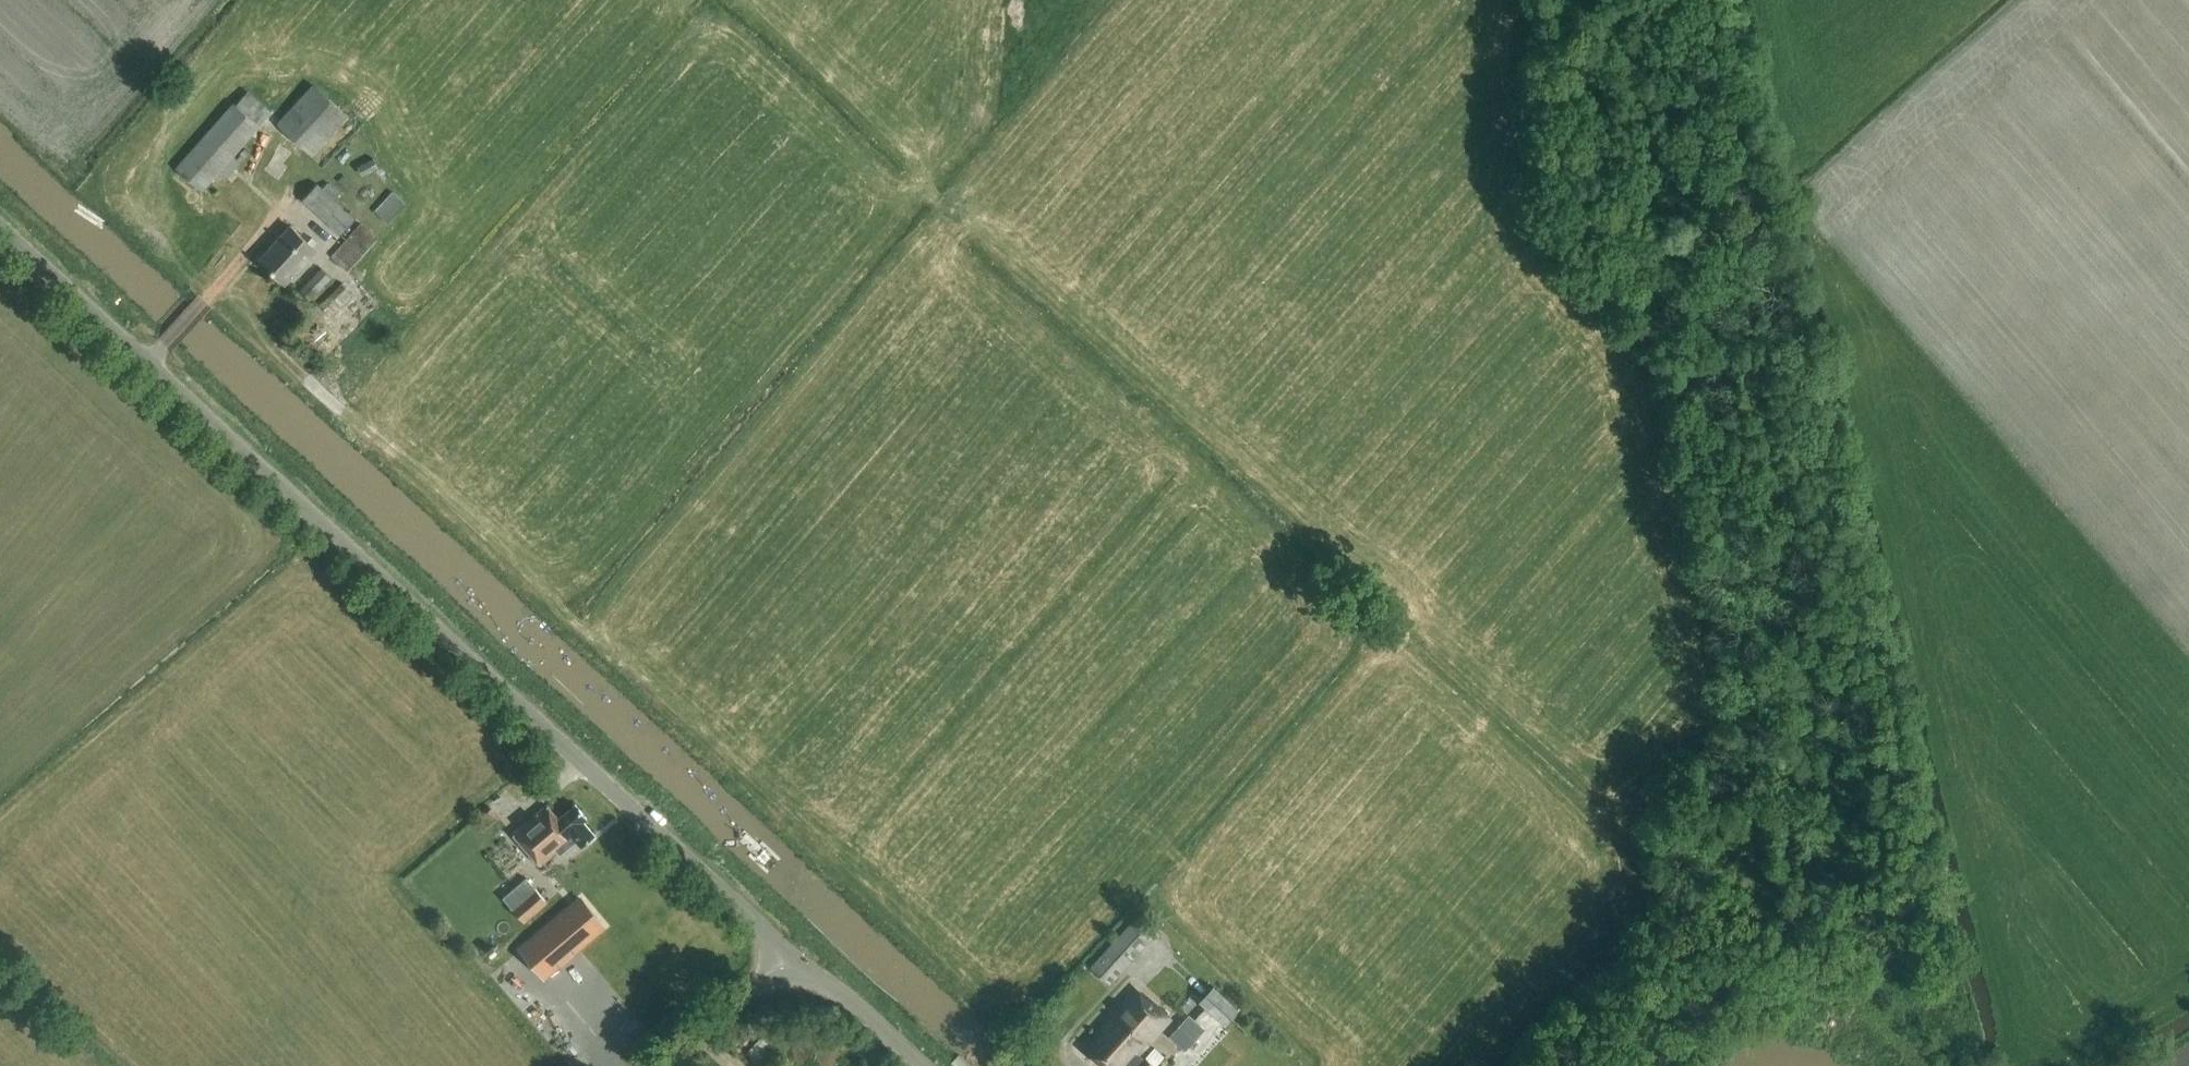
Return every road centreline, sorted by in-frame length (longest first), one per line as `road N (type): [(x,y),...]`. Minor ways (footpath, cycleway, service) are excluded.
road 1 (unclassified): [(785,959),(0,225)]
road 2 (unclassified): [(920,1065),(833,988),(785,959)]
road 3 (unclassified): [(650,1065),(785,959)]

